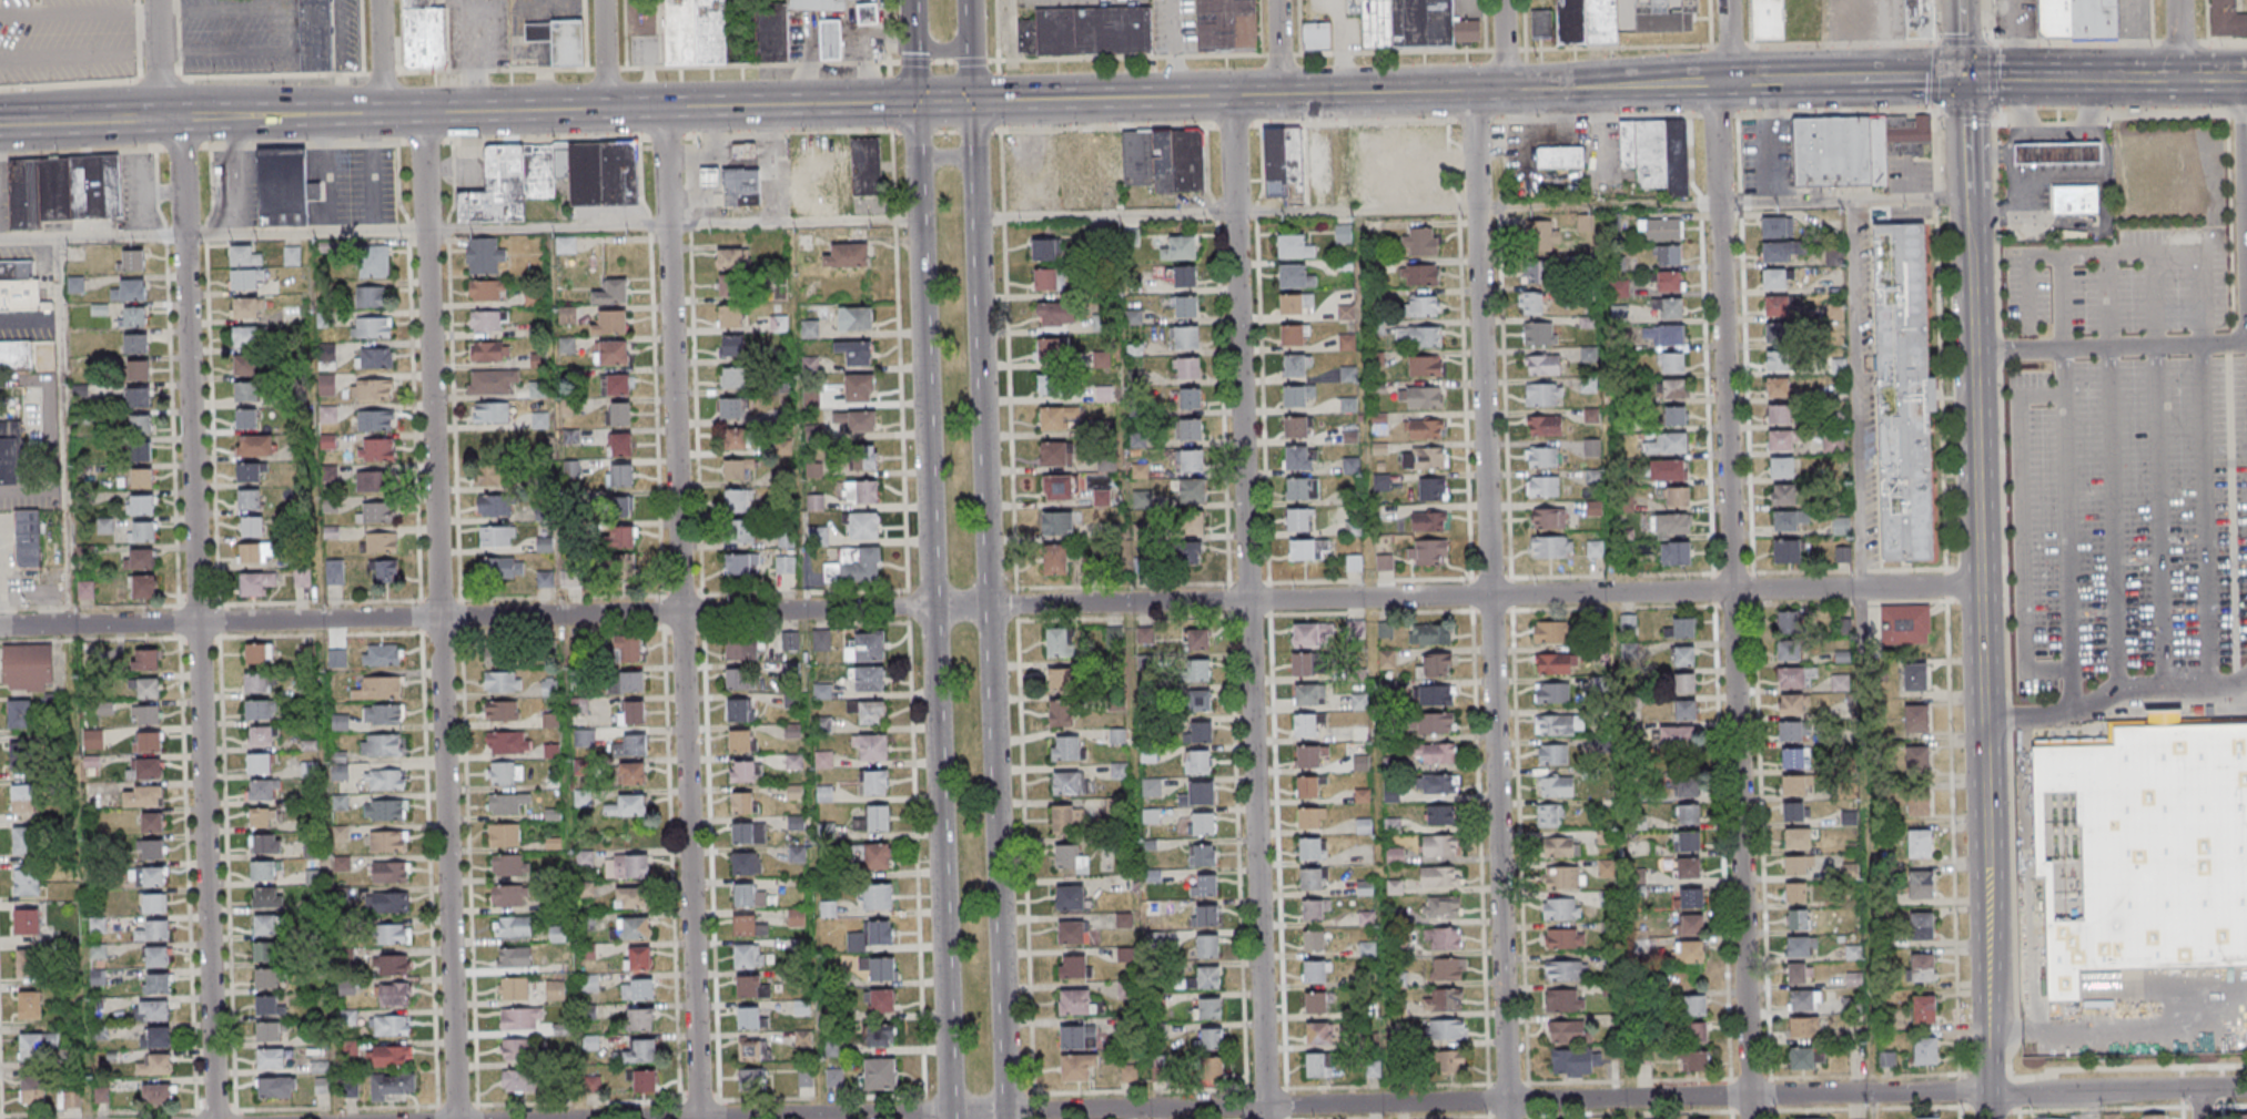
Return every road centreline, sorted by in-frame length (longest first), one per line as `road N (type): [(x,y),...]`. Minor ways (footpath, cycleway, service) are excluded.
road 1 (residential): [(1974,586),(0,627)]
road 2 (residential): [(2246,1087),(650,1118)]
road 3 (residential): [(1750,1118),(1715,119),(1729,51),(1727,0)]
road 4 (residential): [(1507,1118),(1471,91)]
road 5 (residential): [(1265,1118),(1231,95)]
road 6 (residential): [(698,1118),(664,108)]
road 7 (residential): [(456,1118),(421,112)]
road 8 (residential): [(214,1118),(183,119)]
road 9 (secondary): [(1007,1118),(973,167)]
road 10 (secondary): [(917,170),(949,1118)]
road 11 (tertiary): [(1988,1118),(1963,199)]
road 12 (secondary): [(914,102),(53,123)]
road 13 (secondary): [(1722,83),(971,101)]
road 14 (residential): [(158,122),(155,0)]

